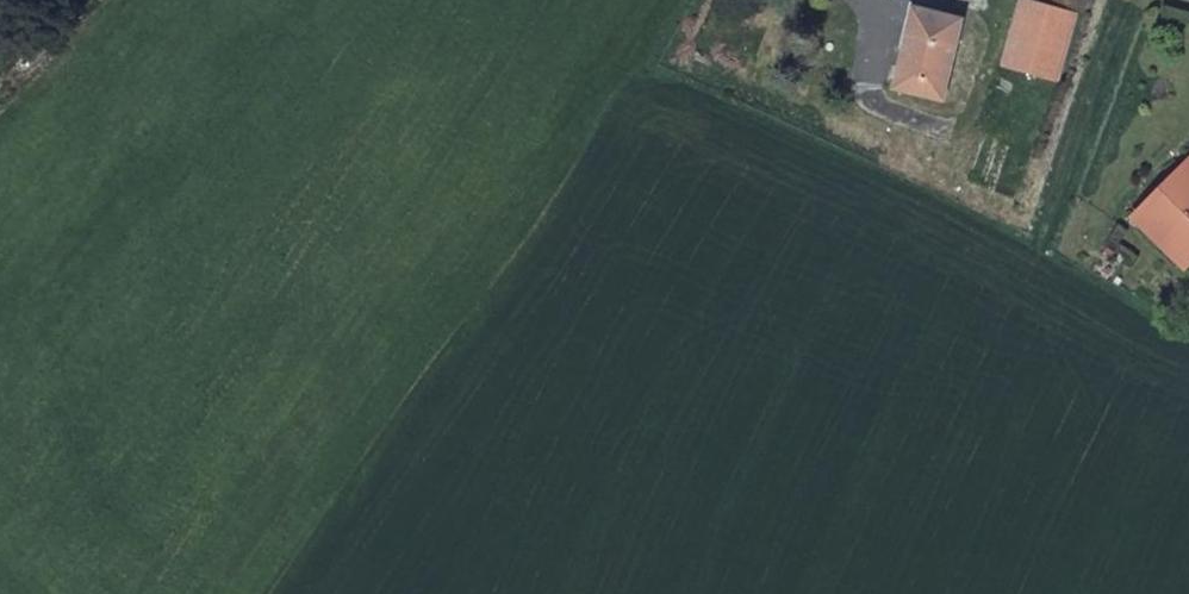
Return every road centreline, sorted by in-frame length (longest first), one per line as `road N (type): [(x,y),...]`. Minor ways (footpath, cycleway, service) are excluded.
road 1 (track): [(1122,0),(1036,271)]

